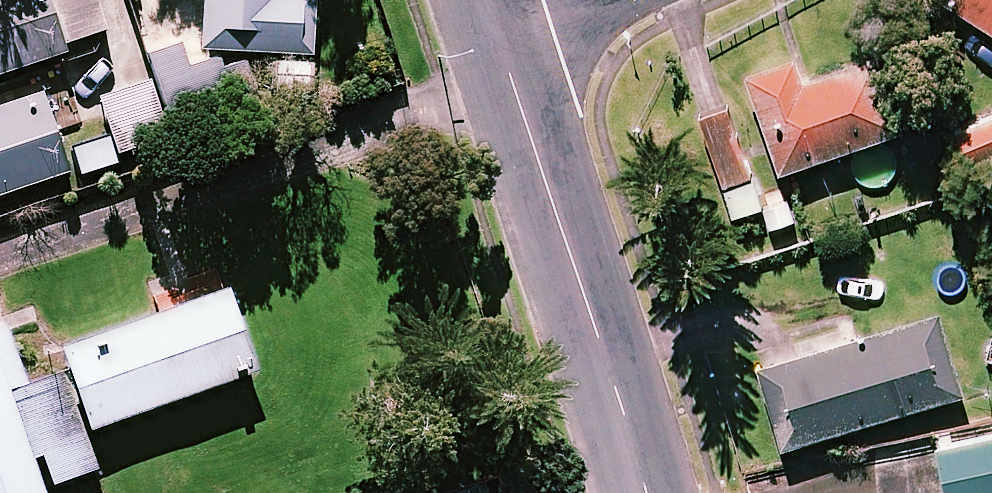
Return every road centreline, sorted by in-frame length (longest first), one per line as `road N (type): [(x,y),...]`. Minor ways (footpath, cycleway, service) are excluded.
road 1 (residential): [(487,8),(647,492)]

